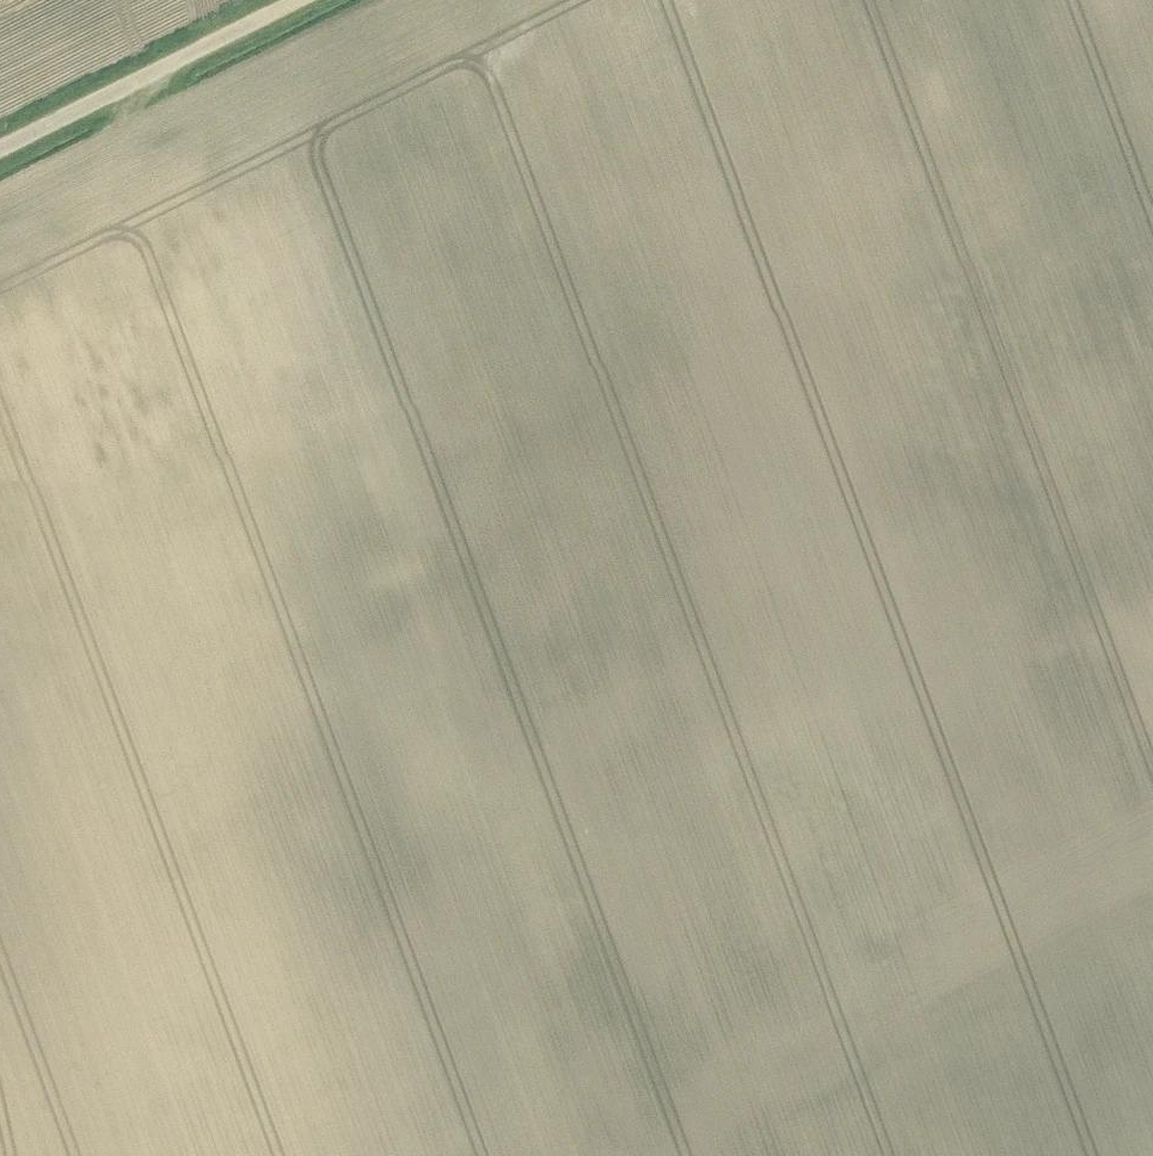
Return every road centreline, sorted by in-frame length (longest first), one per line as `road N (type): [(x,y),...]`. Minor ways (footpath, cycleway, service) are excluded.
road 1 (unclassified): [(0,141),(284,0)]

